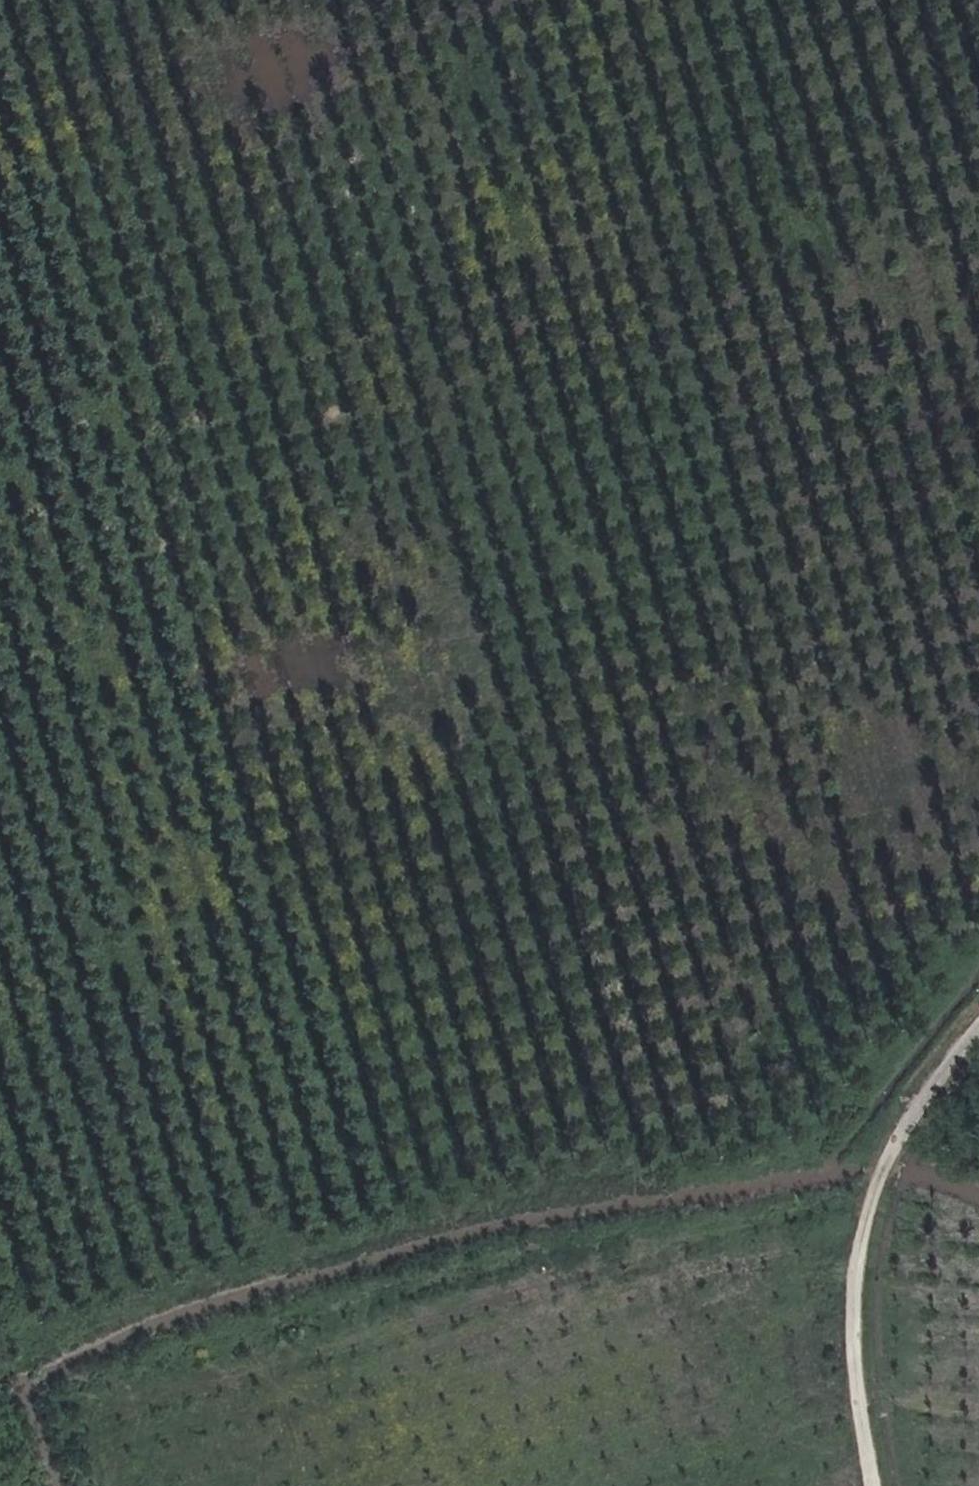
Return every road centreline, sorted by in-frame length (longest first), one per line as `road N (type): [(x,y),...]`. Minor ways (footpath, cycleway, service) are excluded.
road 1 (unclassified): [(978,1042),(902,1148),(877,1215),(865,1345),(883,1485)]

